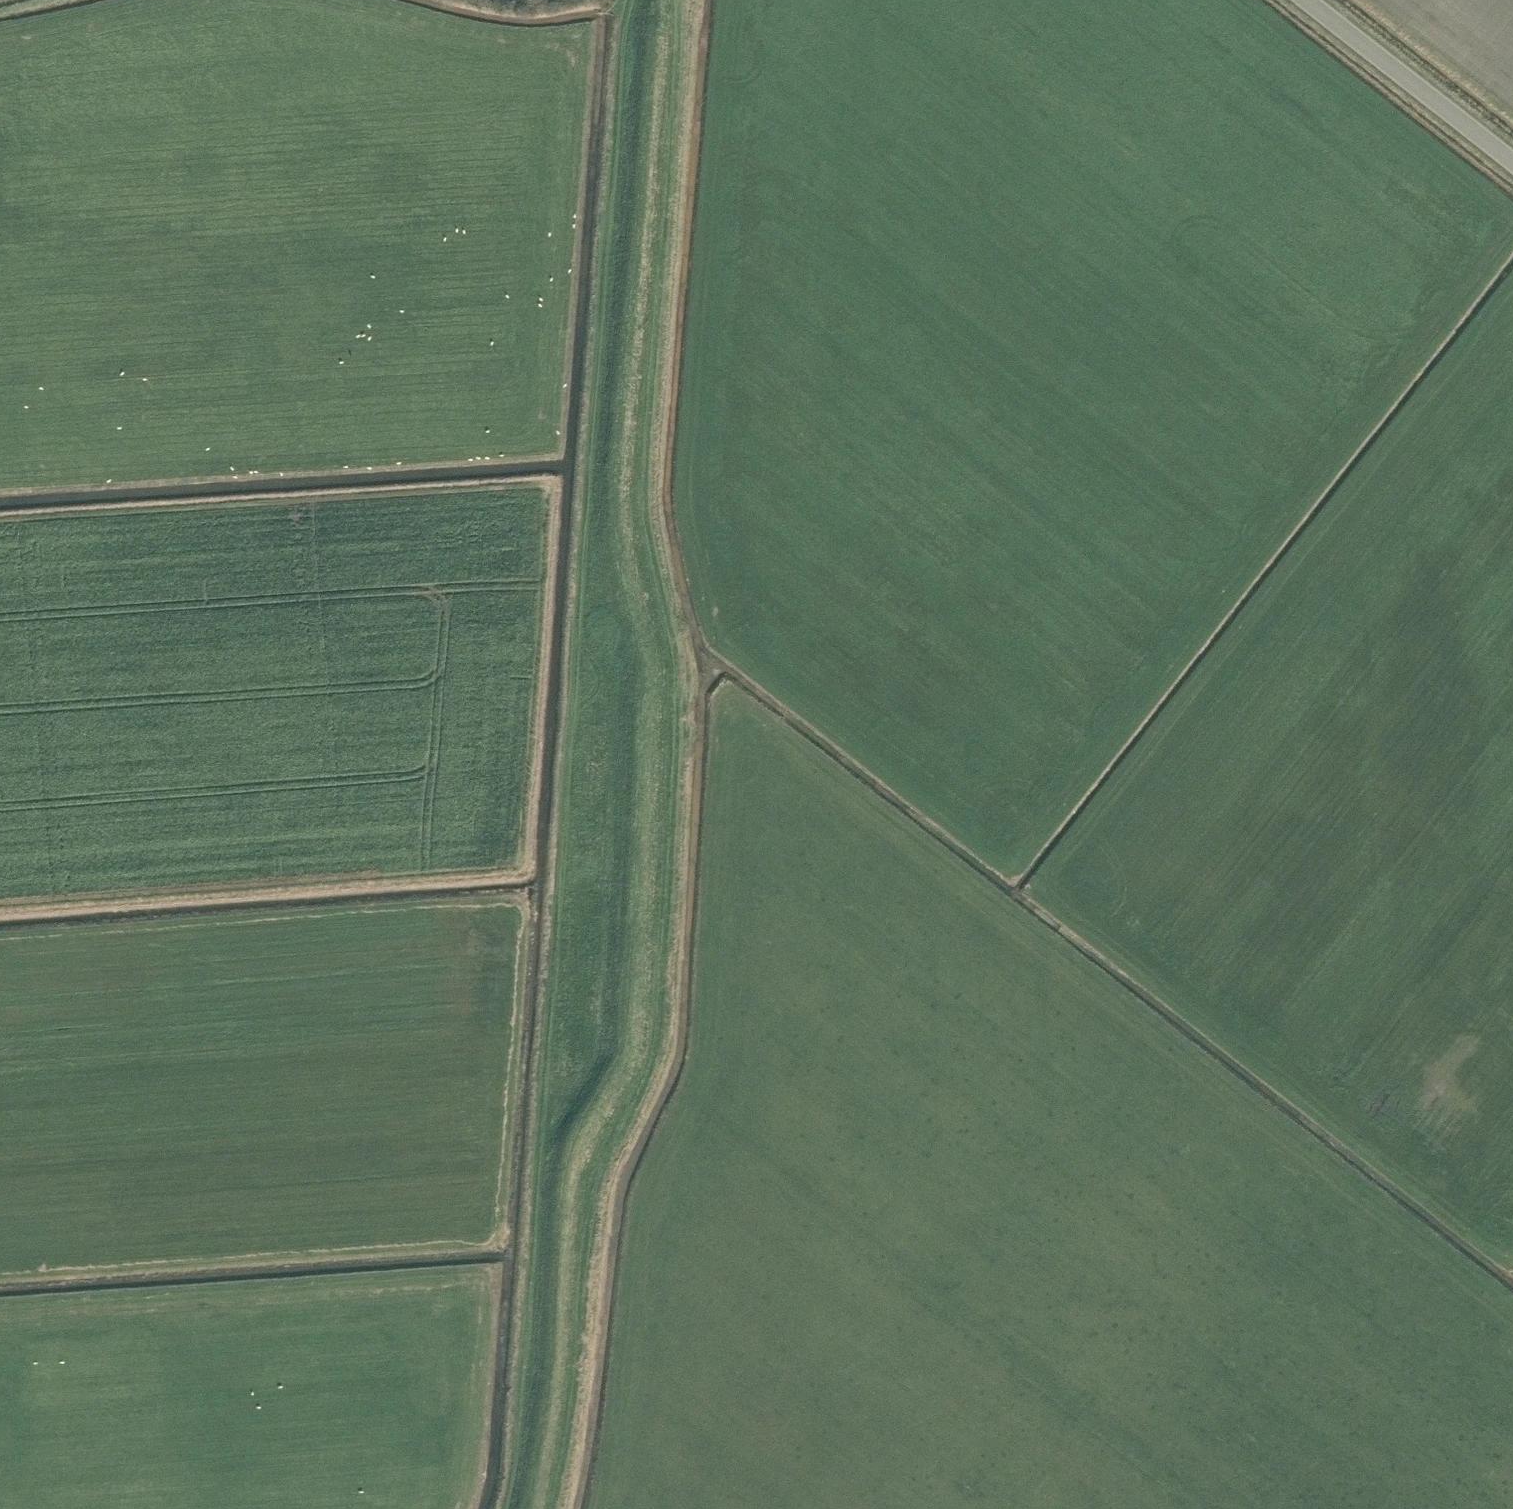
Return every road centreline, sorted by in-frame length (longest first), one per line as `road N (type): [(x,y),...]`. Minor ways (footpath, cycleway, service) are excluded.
road 1 (tertiary): [(1512,161),(1307,0)]

